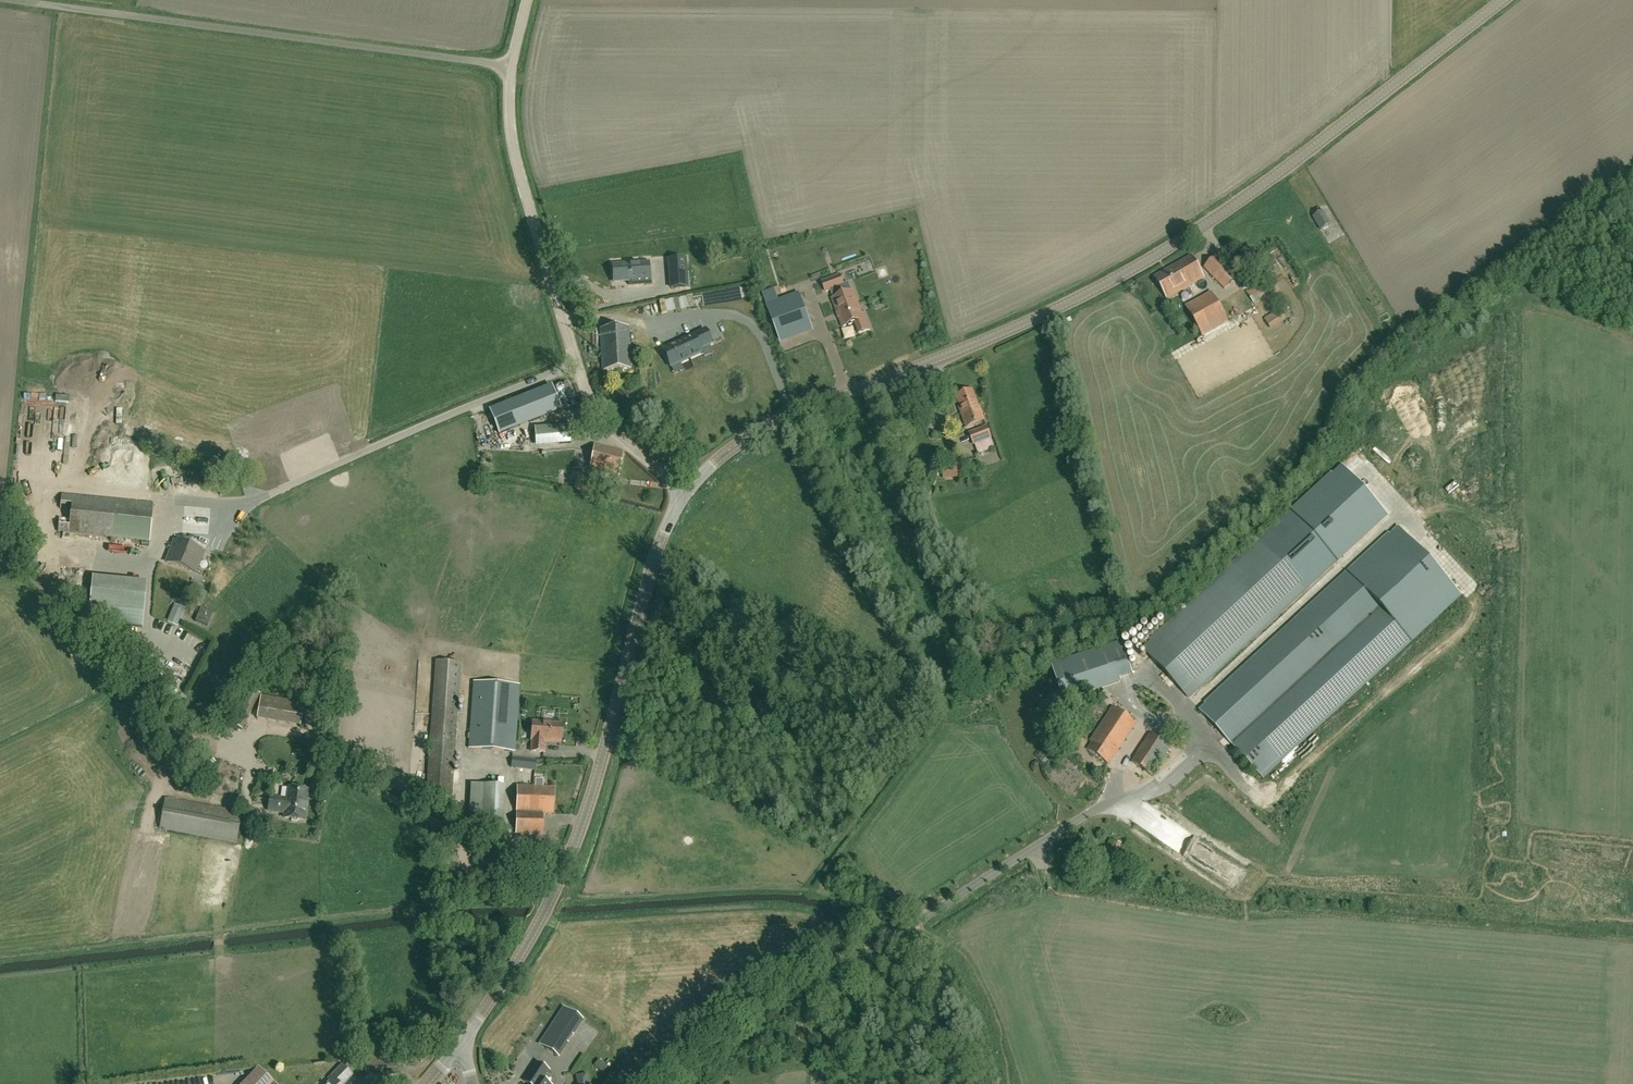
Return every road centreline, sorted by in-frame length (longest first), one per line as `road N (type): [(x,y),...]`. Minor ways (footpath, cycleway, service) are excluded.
road 1 (tertiary): [(686,494),(738,445),(785,418),(1023,323),(1197,231),(1503,0)]
road 2 (unclassified): [(675,1083),(825,963),(910,926),(1118,797)]
road 3 (unclassified): [(512,66),(0,1)]
road 4 (tertiary): [(555,891),(583,820),(661,542),(686,494)]
road 5 (unclassified): [(574,368),(510,133),(512,66)]
road 6 (unclassified): [(288,488),(574,368)]
road 7 (unclassified): [(555,891),(333,761)]
road 8 (tertiary): [(459,1047),(555,891)]
road 9 (unclassified): [(686,494),(607,426),(574,368)]

